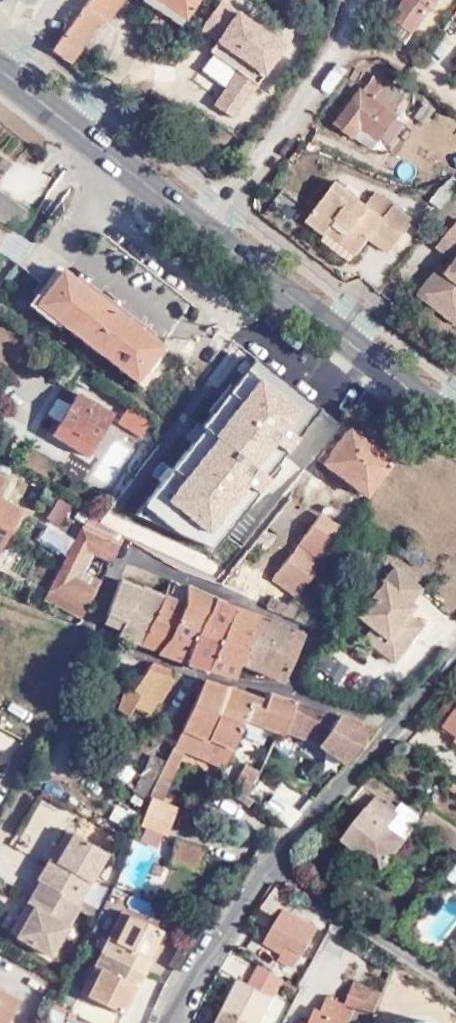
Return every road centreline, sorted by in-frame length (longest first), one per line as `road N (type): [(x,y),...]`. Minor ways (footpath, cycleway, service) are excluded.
road 1 (primary): [(455,420),(0,62)]
road 2 (residential): [(283,694),(91,630),(126,559),(311,632)]
road 3 (residential): [(274,865),(455,977)]
road 4 (residential): [(274,865),(229,920),(180,1022)]
road 5 (residential): [(392,724),(274,865)]

